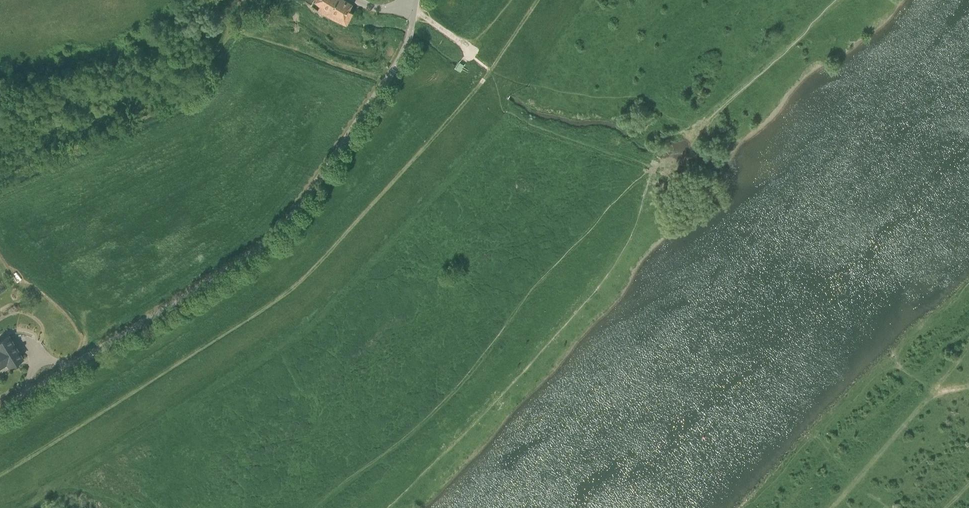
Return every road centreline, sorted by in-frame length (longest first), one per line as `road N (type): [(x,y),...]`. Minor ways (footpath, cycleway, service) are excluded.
road 1 (track): [(538,0),(486,77),(308,276),(0,475)]
road 2 (unclassified): [(0,411),(263,246),(296,213),(400,60),(413,12)]

